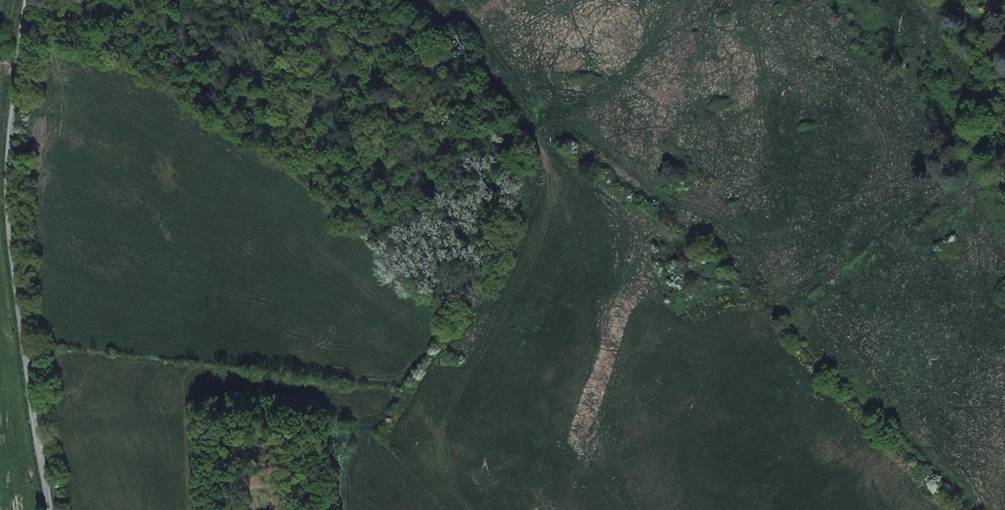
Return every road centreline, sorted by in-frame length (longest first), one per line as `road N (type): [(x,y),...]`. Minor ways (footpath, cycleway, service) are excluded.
road 1 (track): [(27,0),(9,214),(44,509)]

